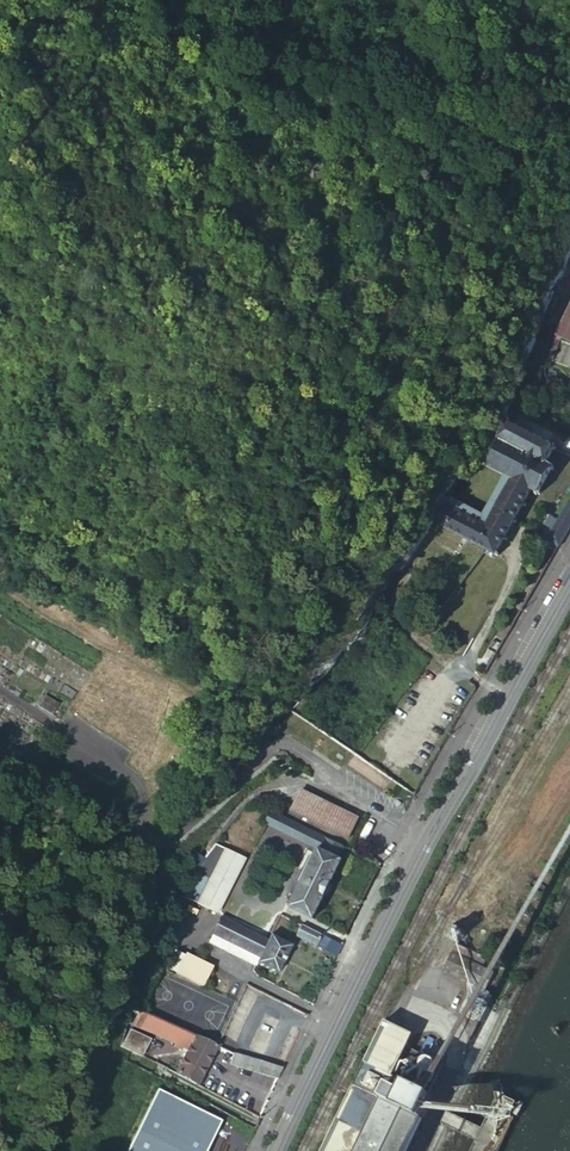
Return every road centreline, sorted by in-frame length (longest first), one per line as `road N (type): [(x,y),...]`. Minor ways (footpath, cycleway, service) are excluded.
road 1 (unclassified): [(426,835),(289,744),(272,744),(214,808),(143,859),(125,859),(119,846),(139,797),(133,776),(82,743)]
road 2 (secondary): [(426,835),(274,1150)]
road 3 (secondary): [(569,588),(426,835)]

